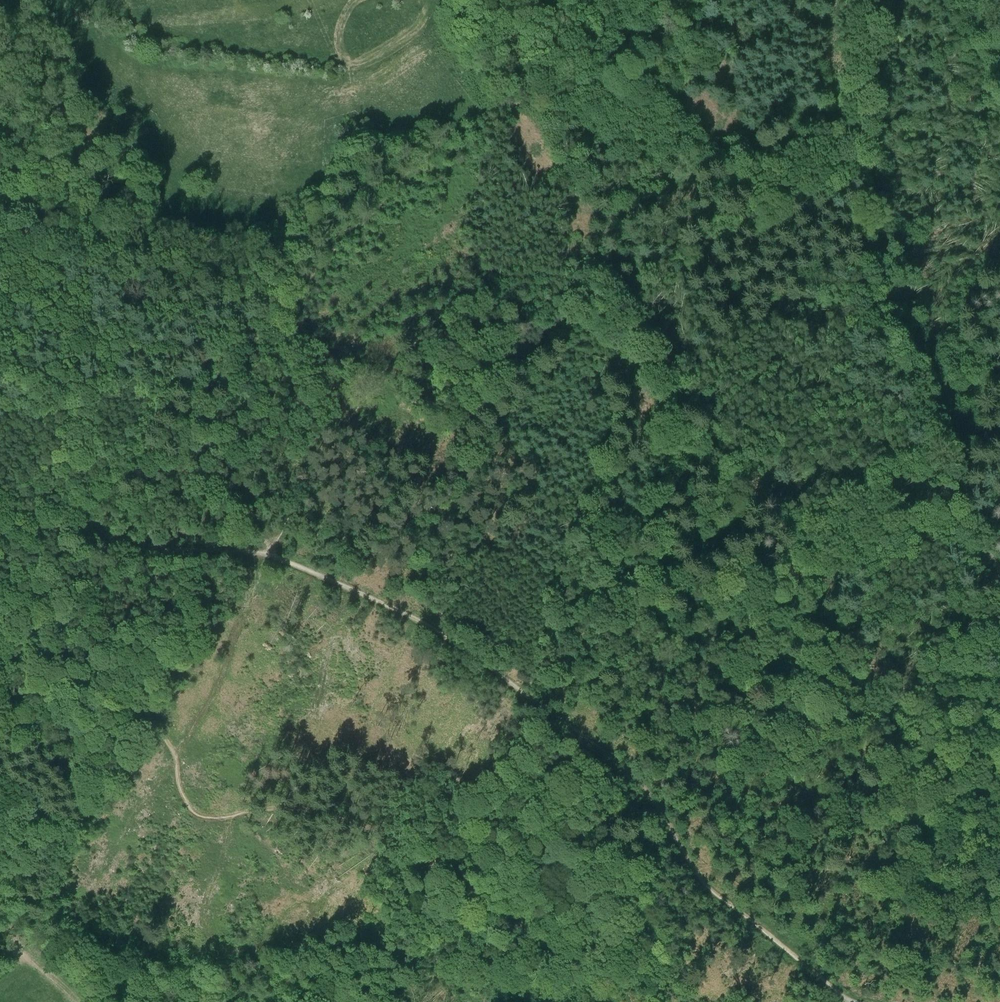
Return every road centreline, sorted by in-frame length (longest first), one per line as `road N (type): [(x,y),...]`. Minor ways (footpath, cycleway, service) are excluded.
road 1 (track): [(58,529),(269,554),(436,629),(636,779),(702,882),(845,999)]
road 2 (track): [(279,314),(453,131),(583,91),(638,60)]
road 3 (track): [(999,572),(949,498),(870,287),(852,184)]
road 4 (track): [(58,529),(169,444),(279,314)]
road 5 (track): [(0,219),(140,299),(279,314)]
road 6 (track): [(852,184),(866,0)]
road 7 (track): [(58,529),(34,598),(0,636)]

